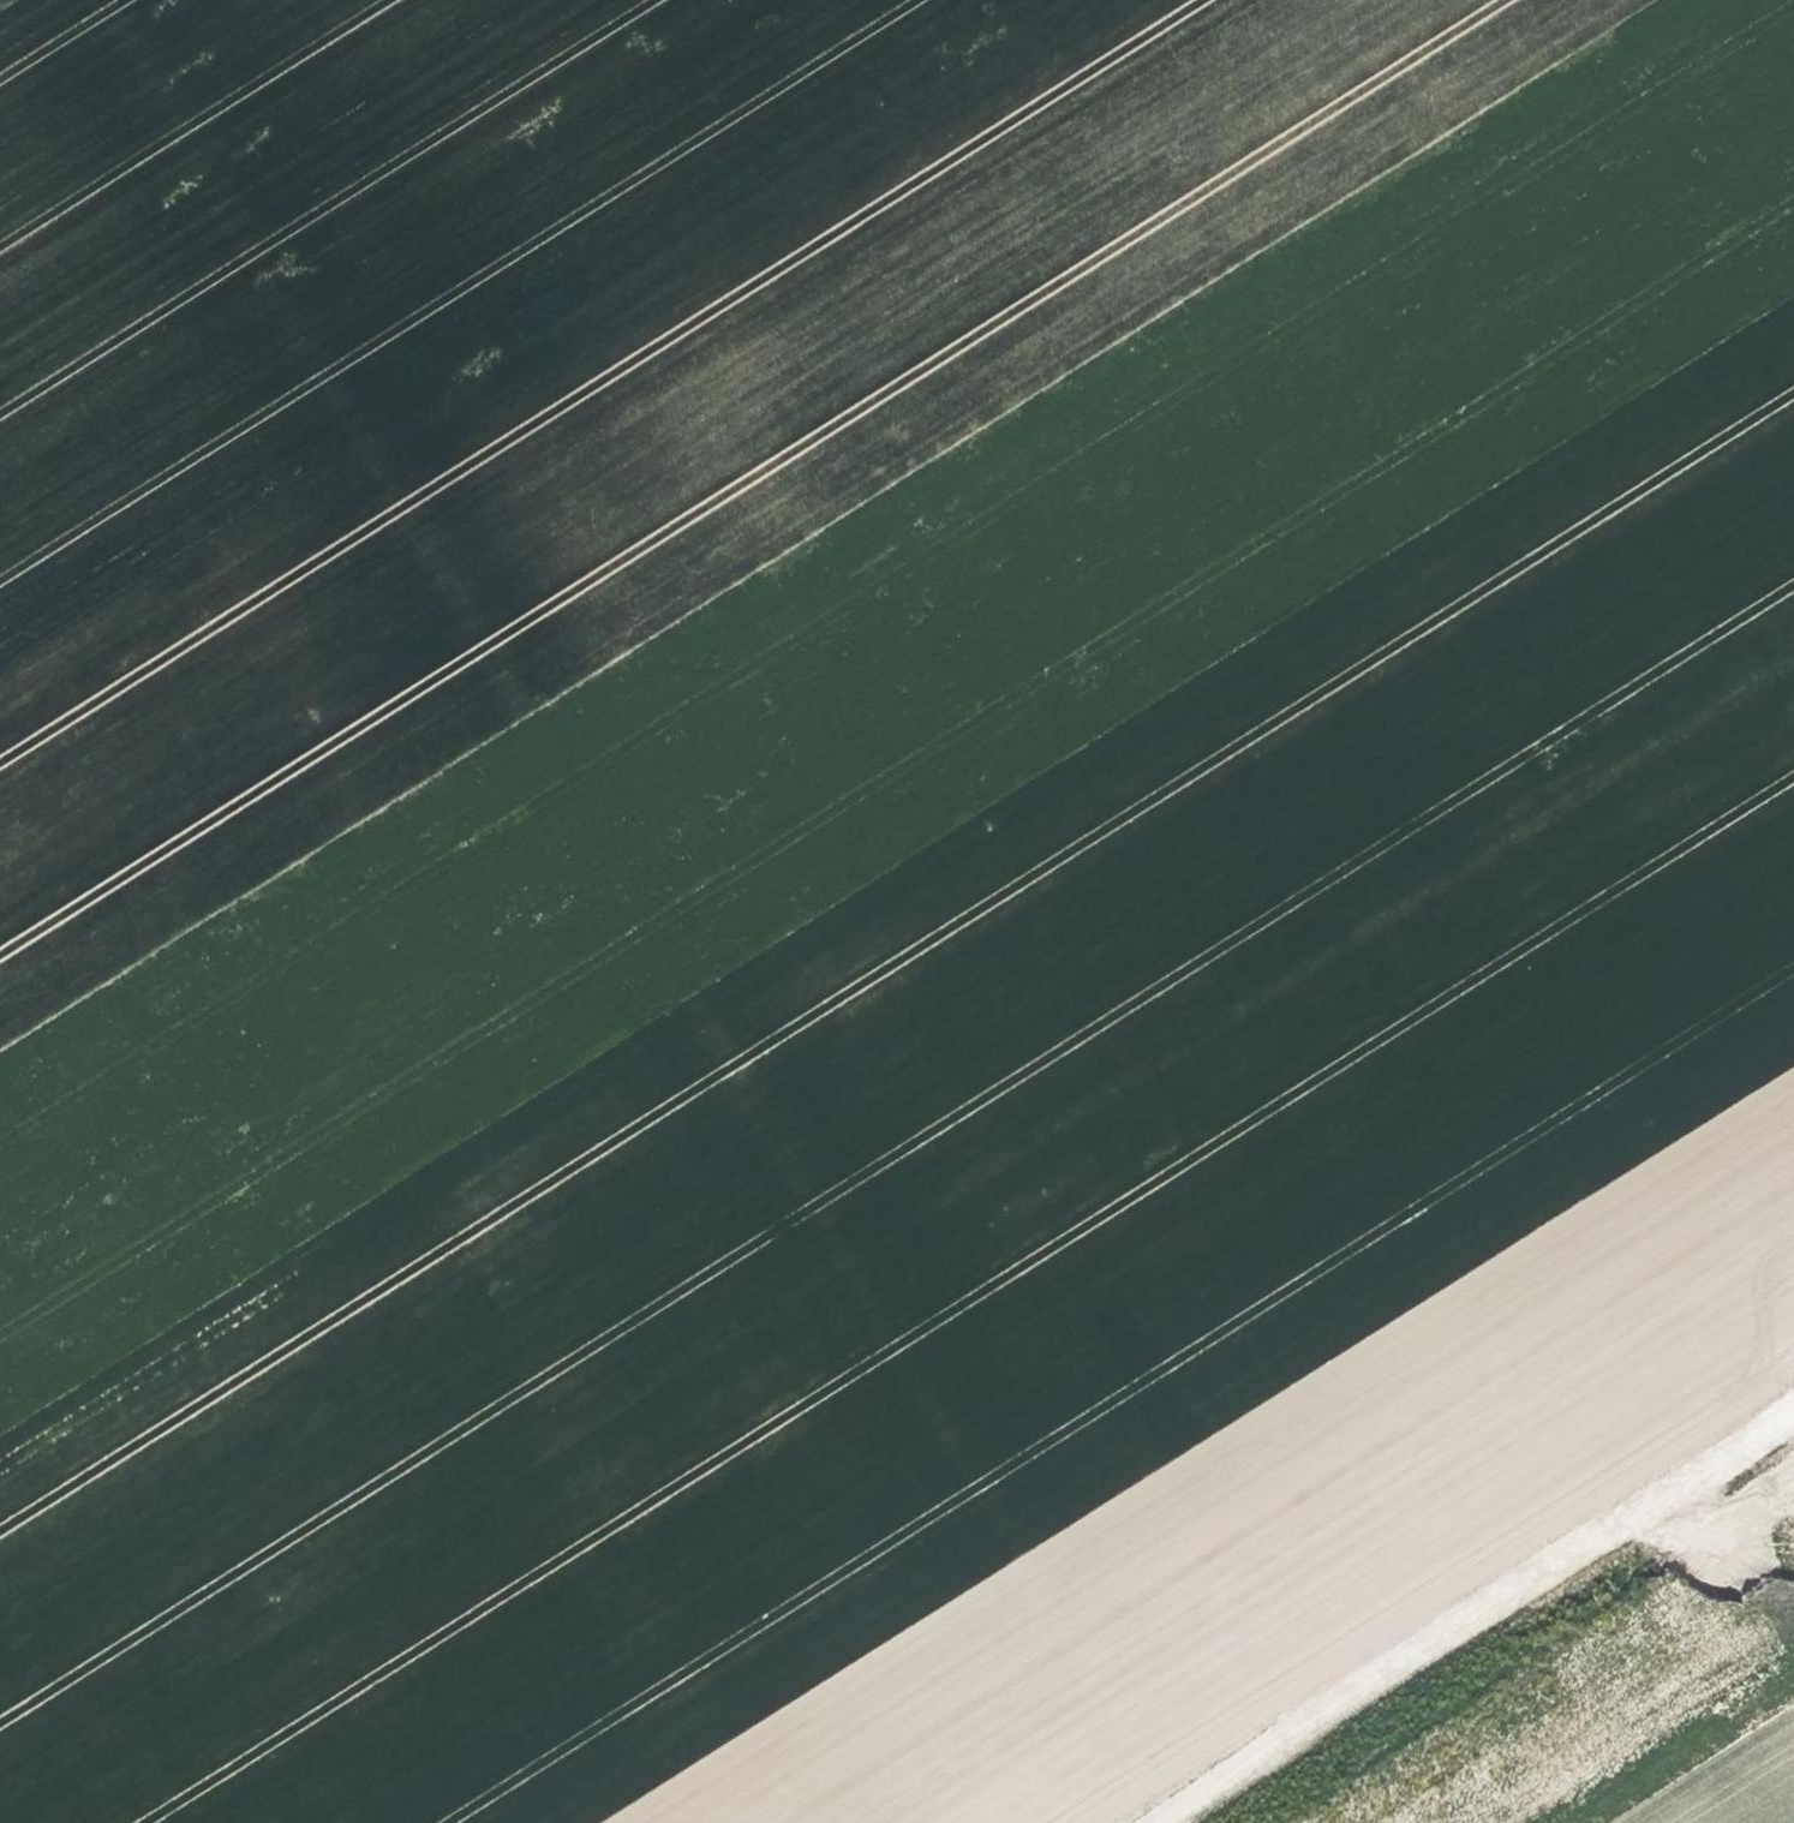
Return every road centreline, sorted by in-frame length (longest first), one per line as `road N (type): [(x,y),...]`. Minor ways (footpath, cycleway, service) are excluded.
road 1 (track): [(1793,1421),(1166,1822)]

